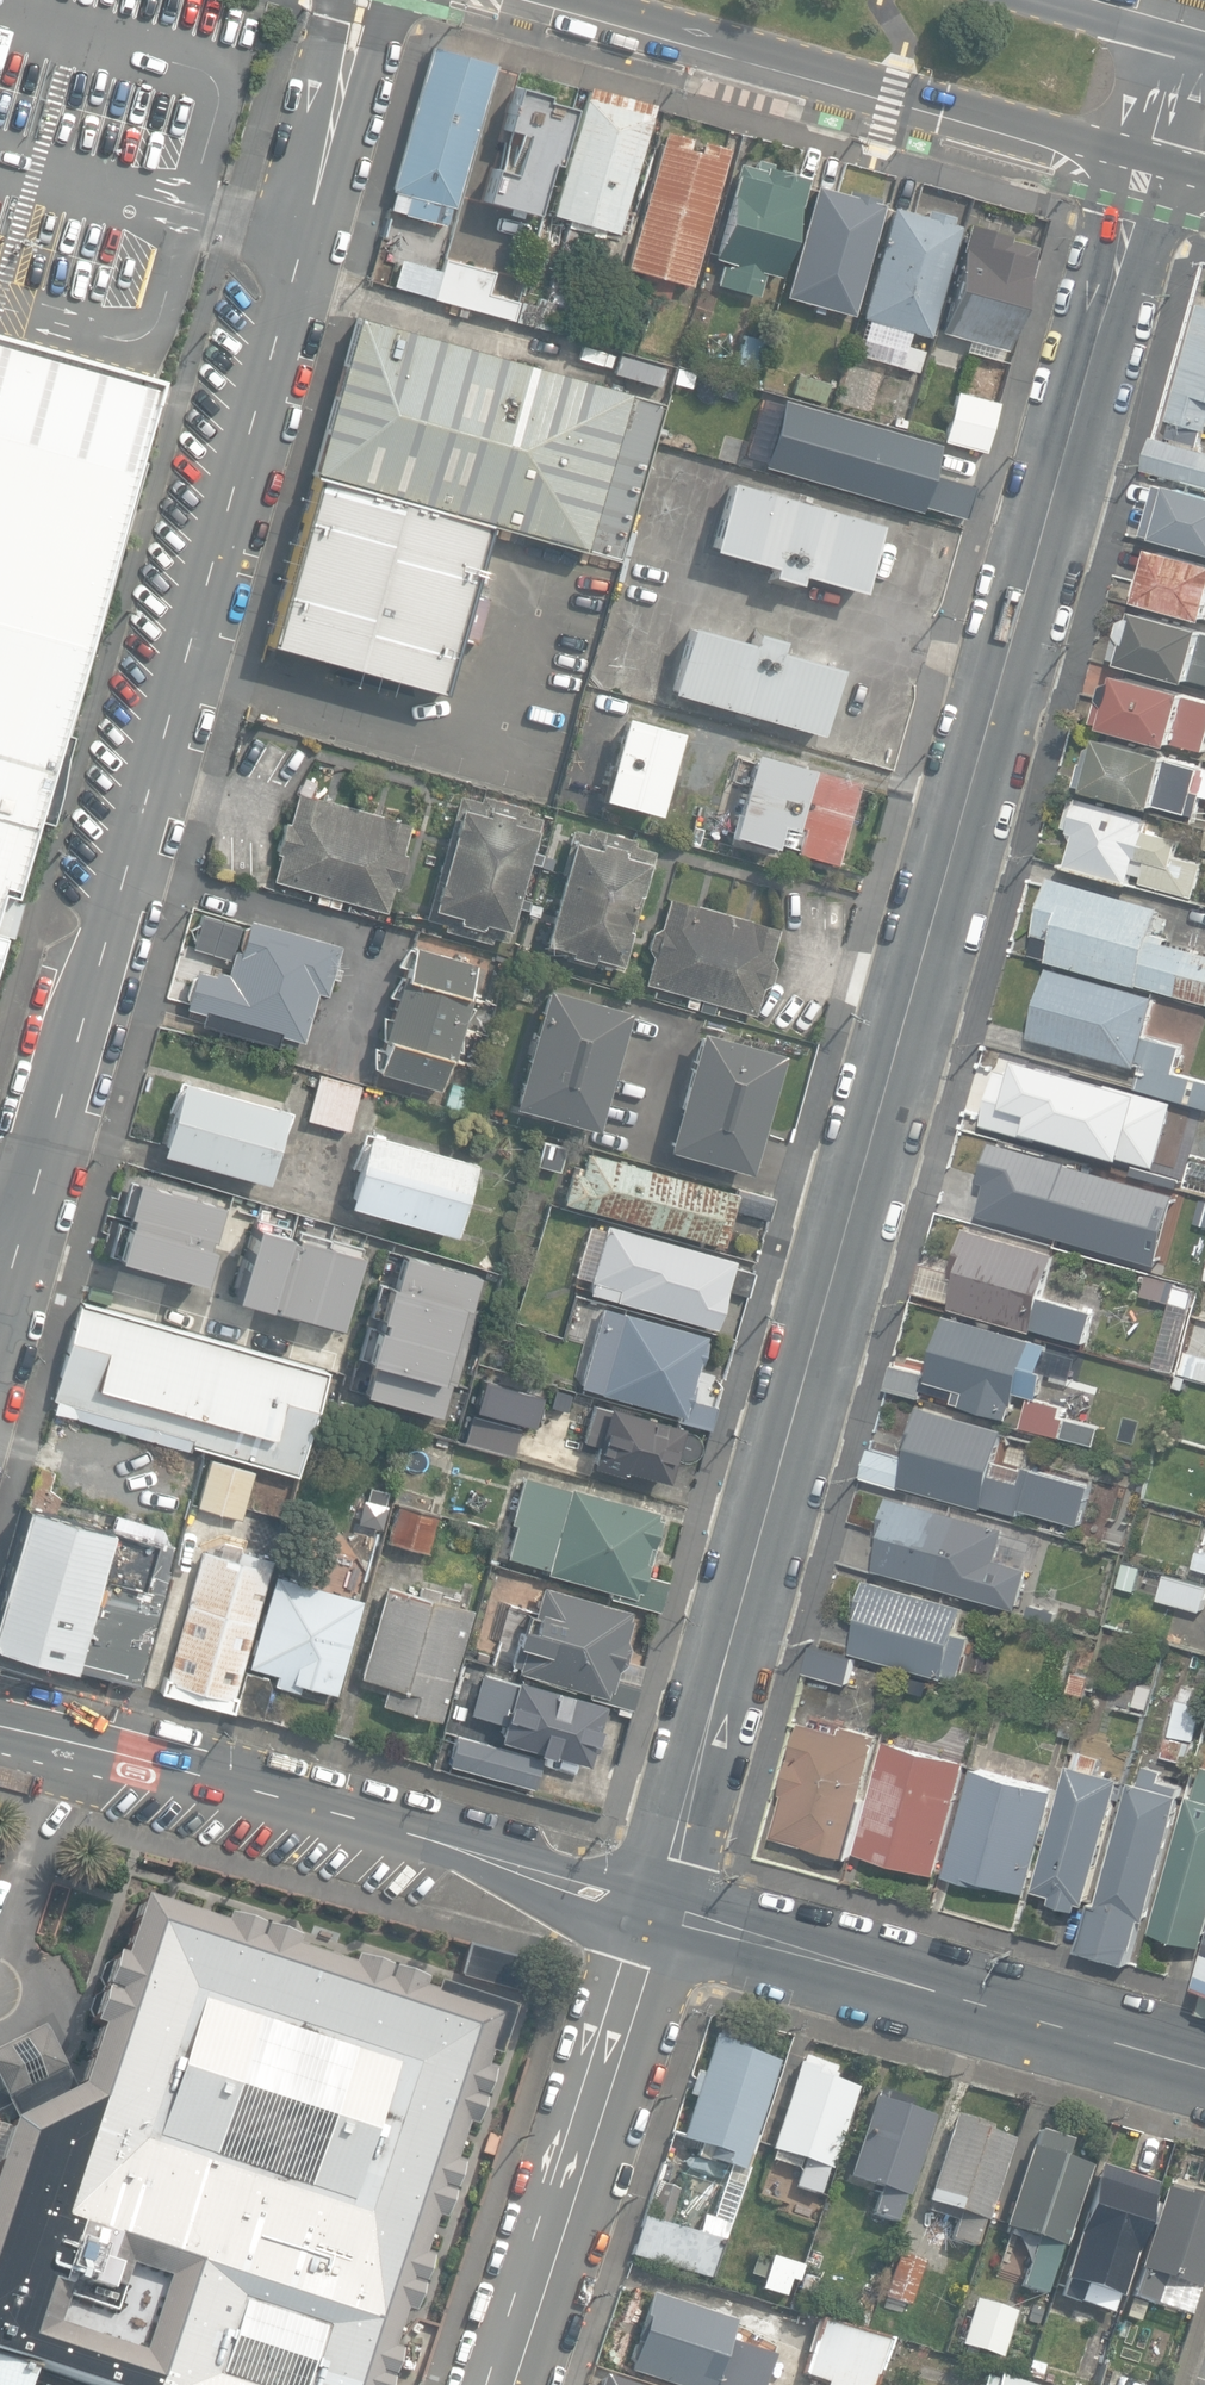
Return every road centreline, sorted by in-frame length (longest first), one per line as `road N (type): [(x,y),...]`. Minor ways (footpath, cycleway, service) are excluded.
road 1 (residential): [(653,1906),(1146,167)]
road 2 (residential): [(364,0),(132,863),(0,1302)]
road 3 (tertiary): [(653,1906),(0,1732)]
road 4 (secondary): [(1146,167),(568,0)]
road 5 (tertiary): [(1204,2070),(653,1906)]
road 6 (residential): [(495,2384),(653,1906)]
road 7 (secondary): [(1038,0),(1181,40)]
road 8 (residential): [(1146,167),(1181,40)]

